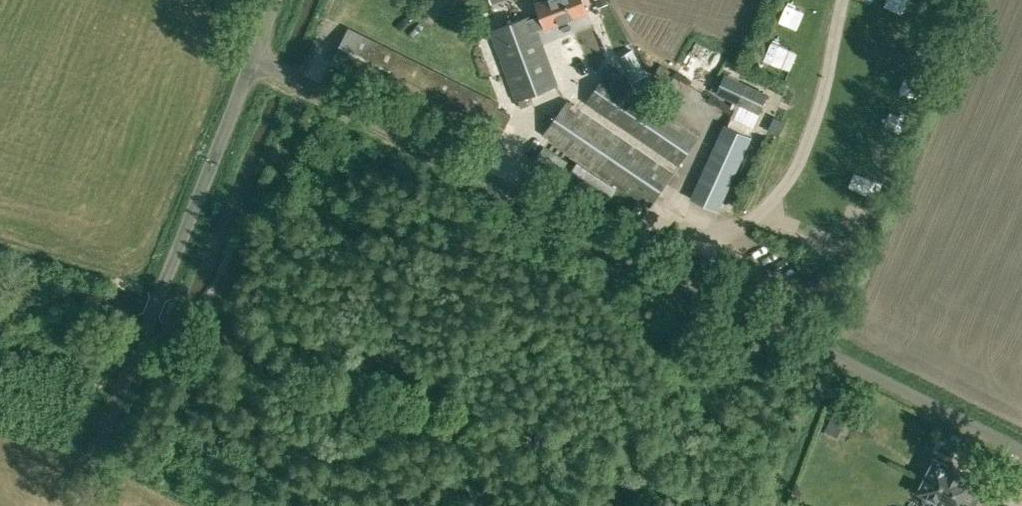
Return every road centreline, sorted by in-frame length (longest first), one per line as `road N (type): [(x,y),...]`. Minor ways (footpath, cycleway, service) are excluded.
road 1 (unclassified): [(1021,451),(253,63)]
road 2 (unclassified): [(77,505),(253,63)]

